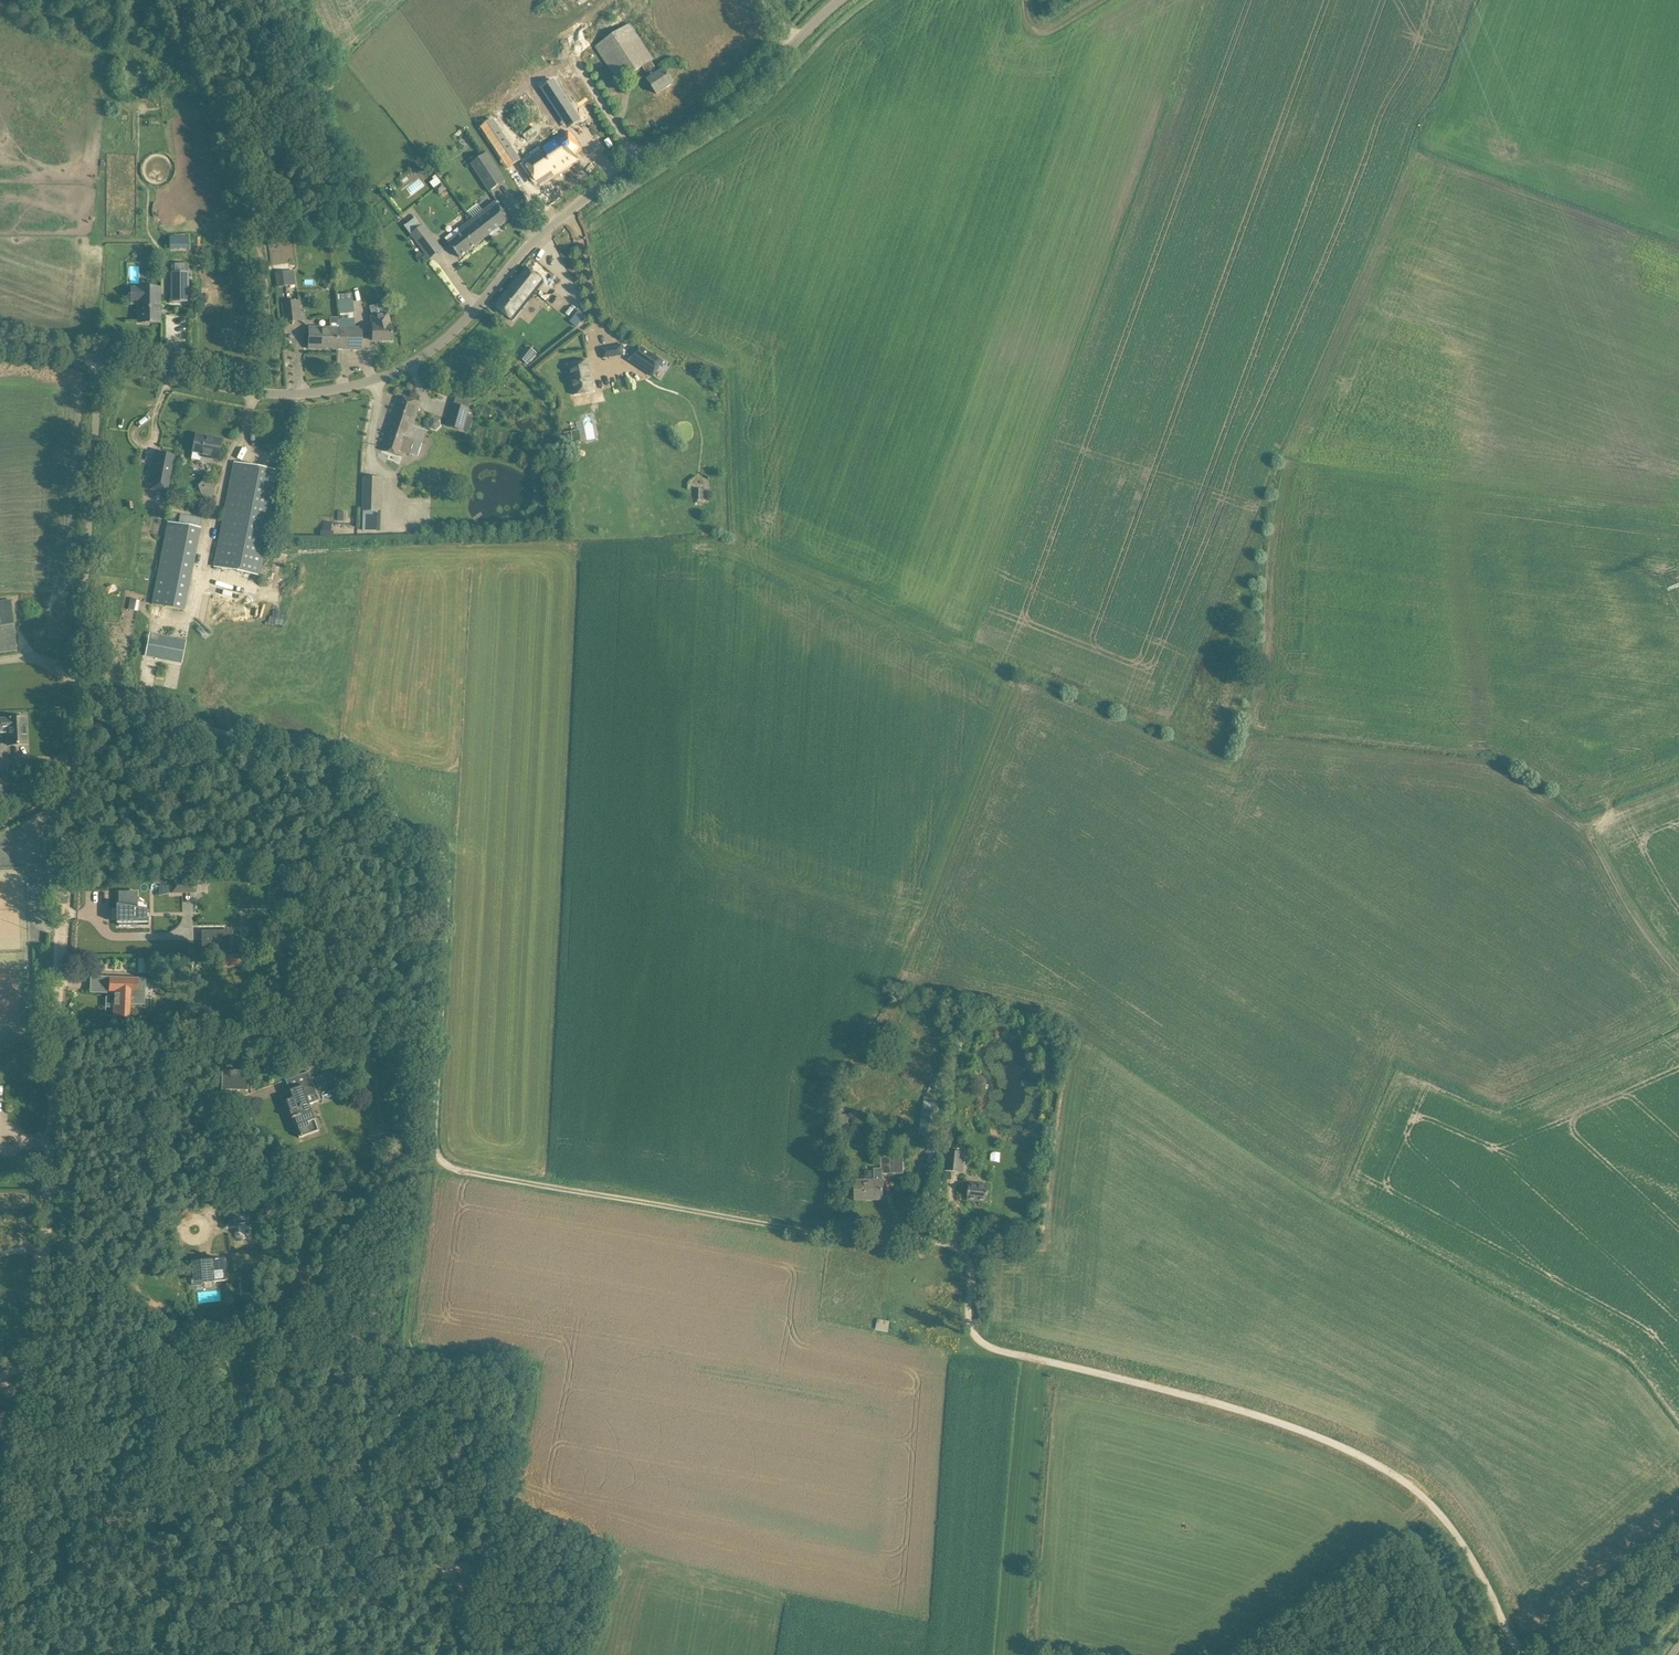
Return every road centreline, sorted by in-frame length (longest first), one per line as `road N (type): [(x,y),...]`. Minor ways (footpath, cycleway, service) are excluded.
road 1 (track): [(1527,1654),(1449,1525),(1408,1483),(1327,1440),(1229,1405),(995,1347),(969,1322),(969,1277),(952,1246),(917,1237),(846,1240),(430,1164)]
road 2 (track): [(21,1654),(70,790)]
road 3 (unclassified): [(100,360),(268,394),(340,388),(400,369),(451,334),(548,227),(752,88),(797,42)]
road 4 (track): [(430,1164),(443,1052),(443,838),(392,817),(390,762),(365,750),(294,742)]
road 5 (unclassified): [(70,790),(100,360)]
road 6 (track): [(268,394),(259,254),(187,0)]
road 7 (track): [(294,742),(208,728),(78,683)]

